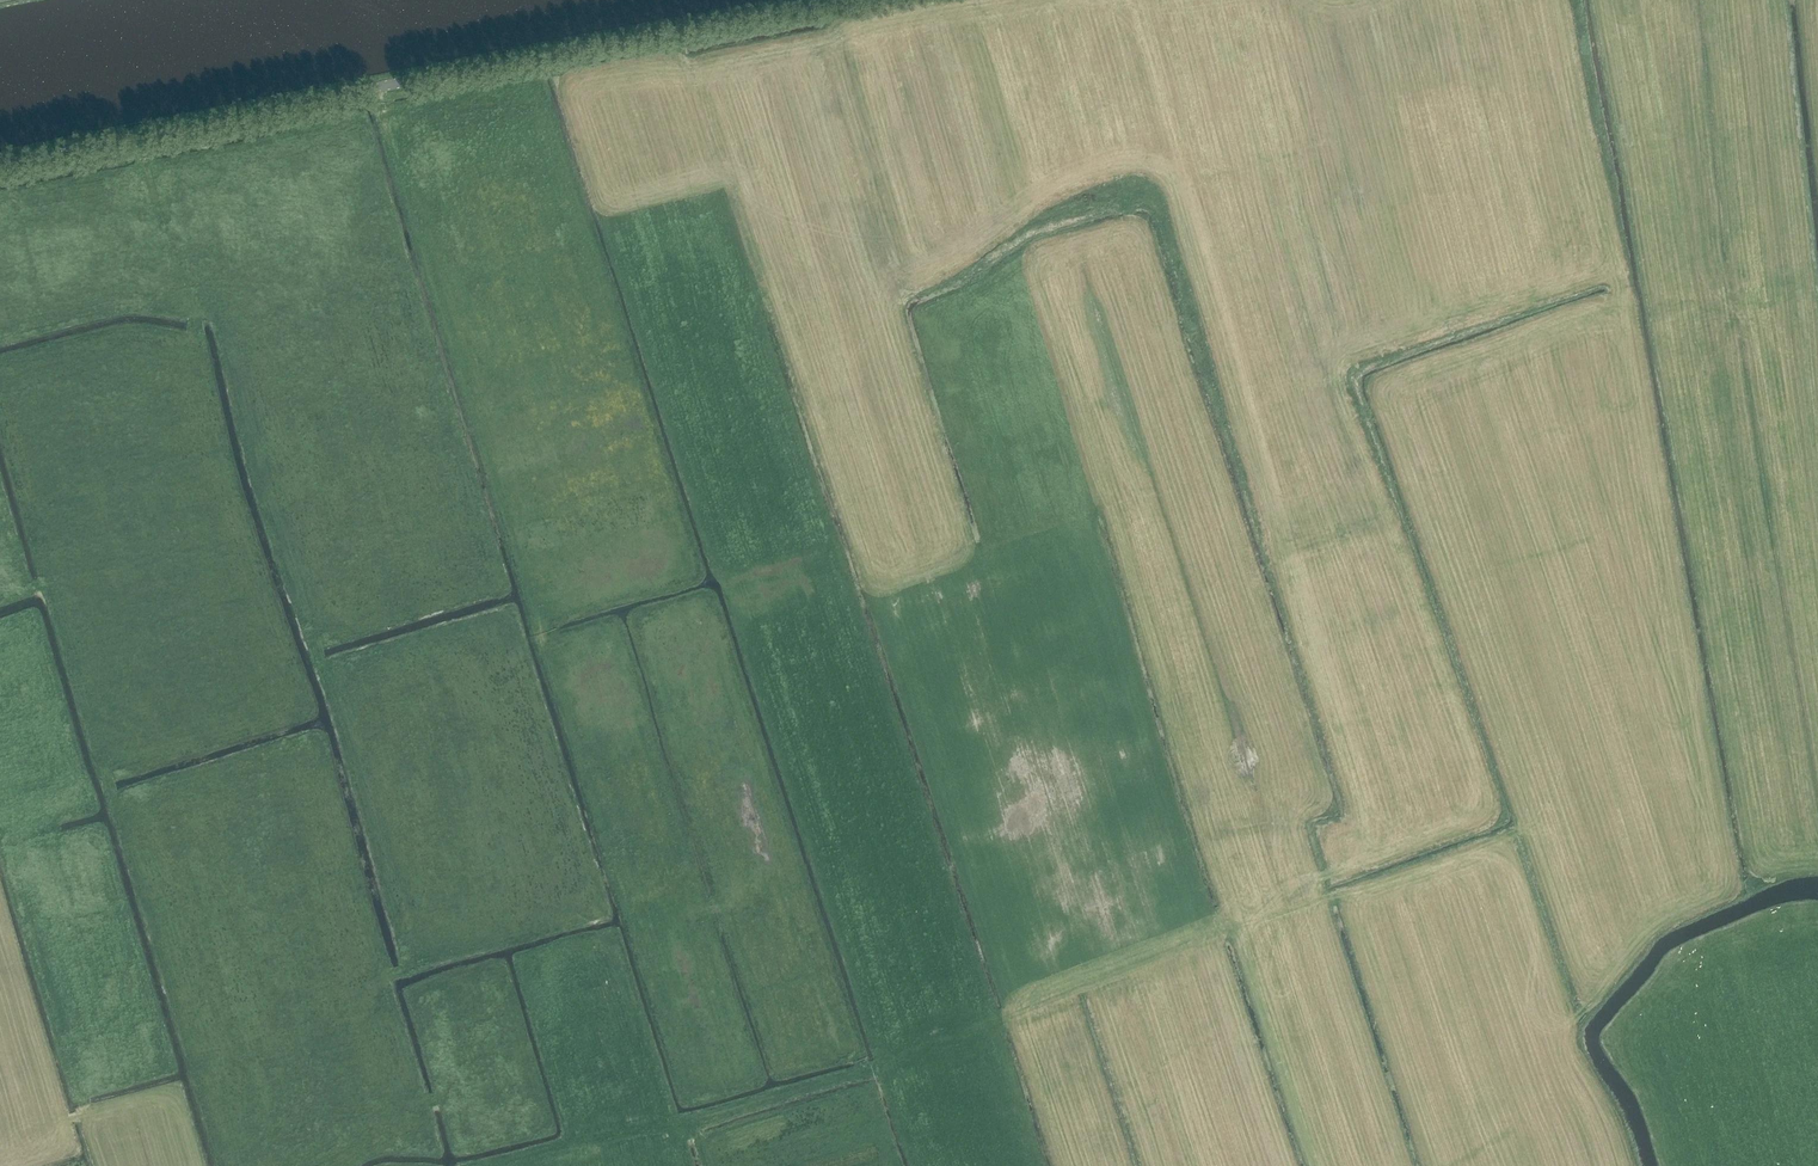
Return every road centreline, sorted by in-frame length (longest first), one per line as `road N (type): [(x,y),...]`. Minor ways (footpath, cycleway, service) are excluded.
road 1 (unclassified): [(0,162),(834,0)]

